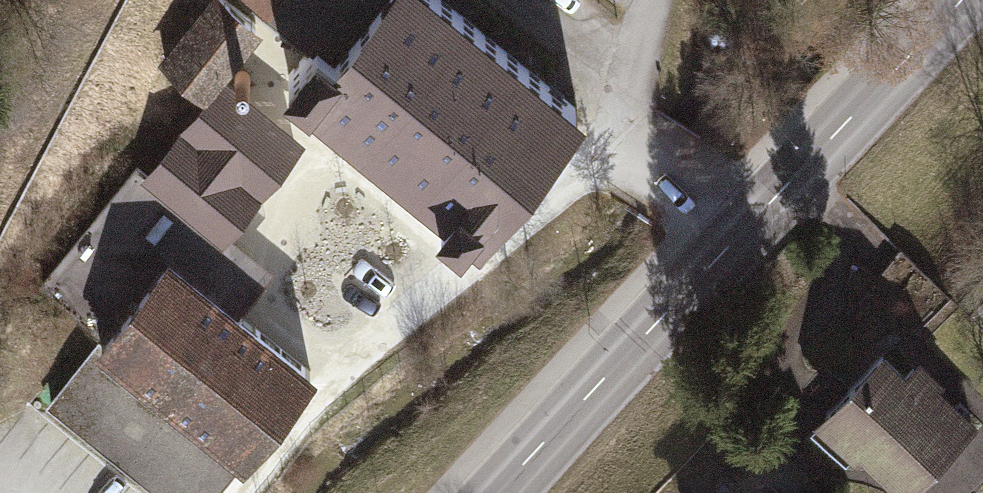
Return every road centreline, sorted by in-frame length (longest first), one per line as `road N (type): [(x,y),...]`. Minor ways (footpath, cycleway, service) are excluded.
road 1 (secondary): [(500,492),(740,234)]
road 2 (secondary): [(740,234),(961,0)]
road 3 (residential): [(641,0),(629,143),(740,234)]

